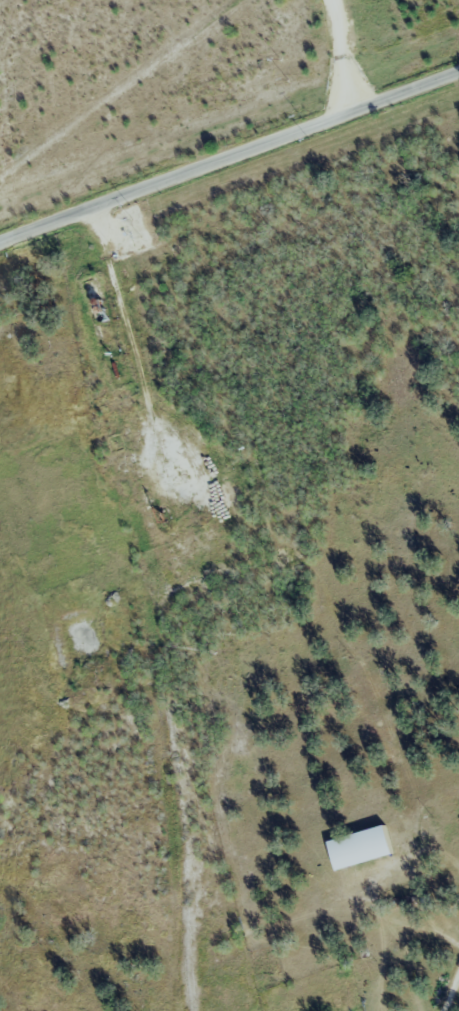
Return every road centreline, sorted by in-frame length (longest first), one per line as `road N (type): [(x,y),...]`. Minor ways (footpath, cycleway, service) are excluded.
road 1 (residential): [(0,241),(458,73)]

